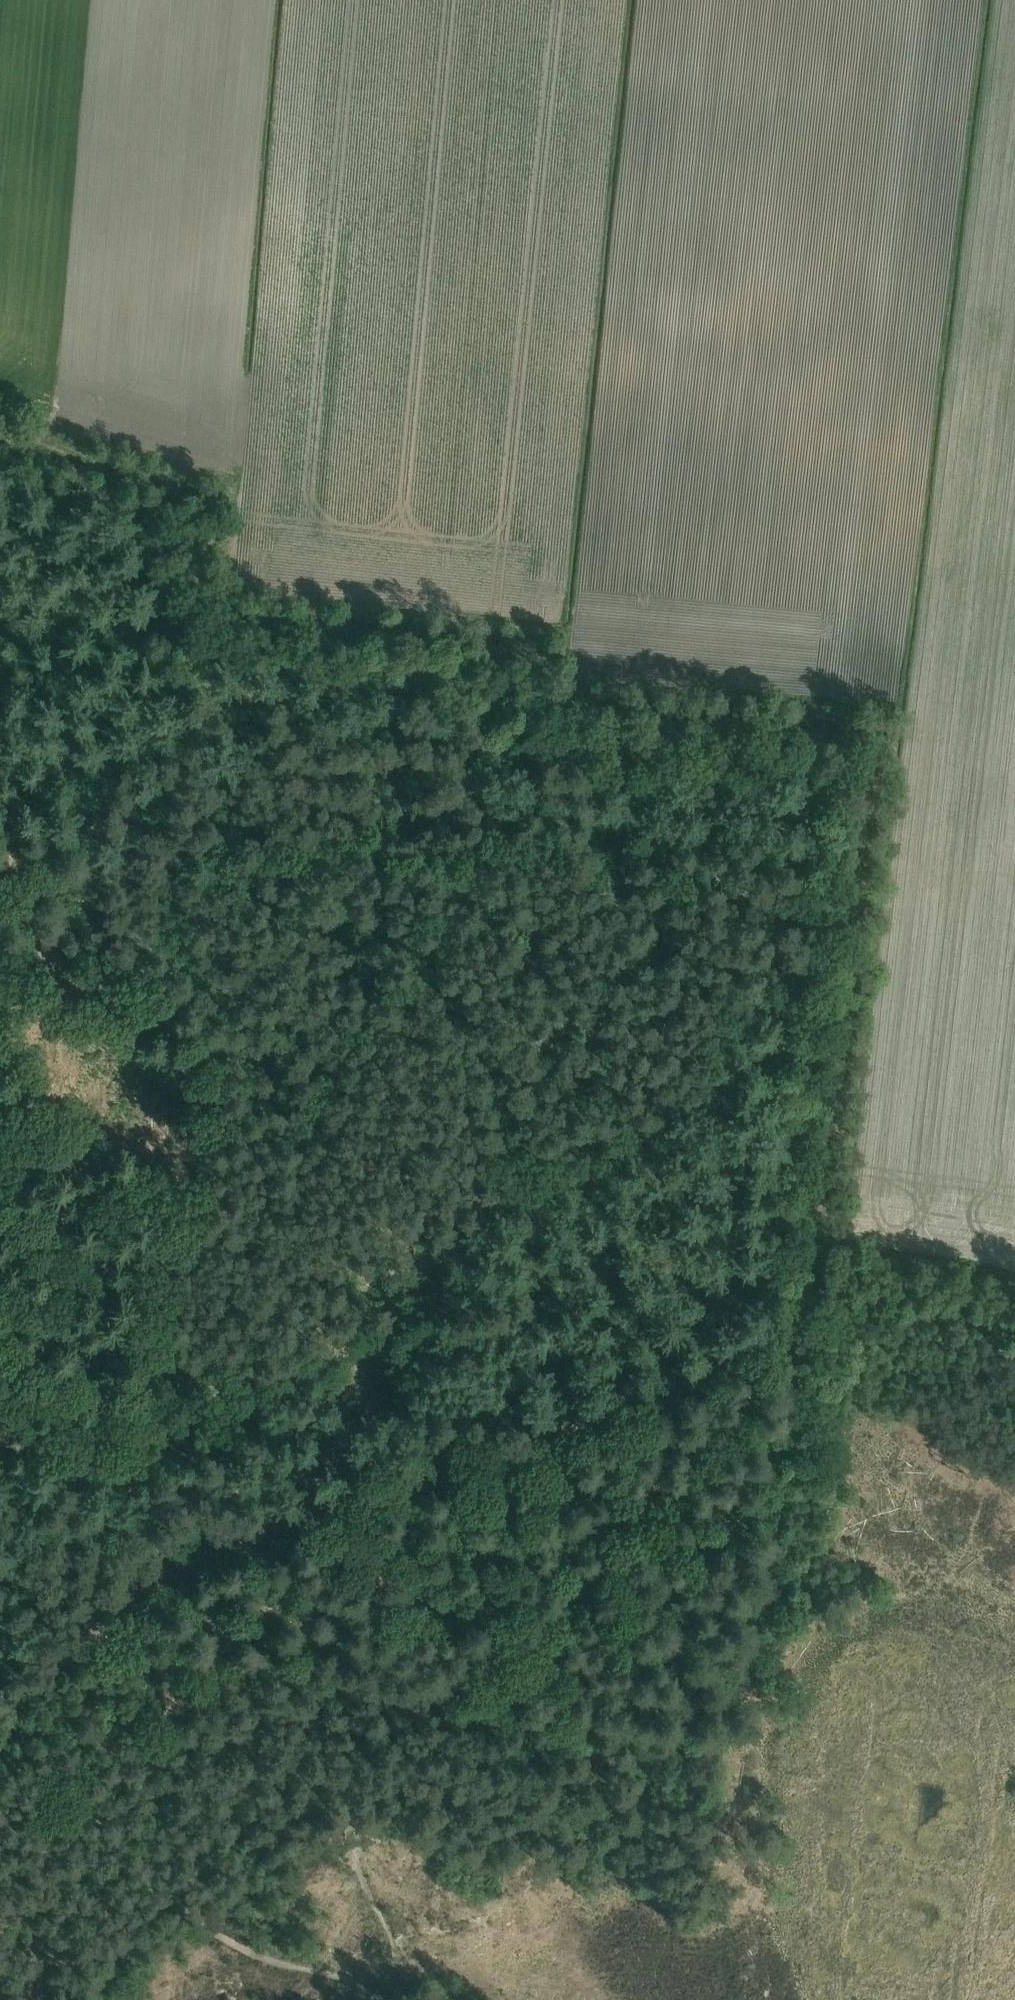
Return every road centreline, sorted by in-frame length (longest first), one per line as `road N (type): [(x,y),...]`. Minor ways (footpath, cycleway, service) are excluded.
road 1 (track): [(0,431),(212,496),(206,603),(504,646),(546,690),(592,702),(881,737),(818,1312)]
road 2 (track): [(818,1312),(638,1407),(382,1486),(168,1573),(63,1651),(0,1716)]

